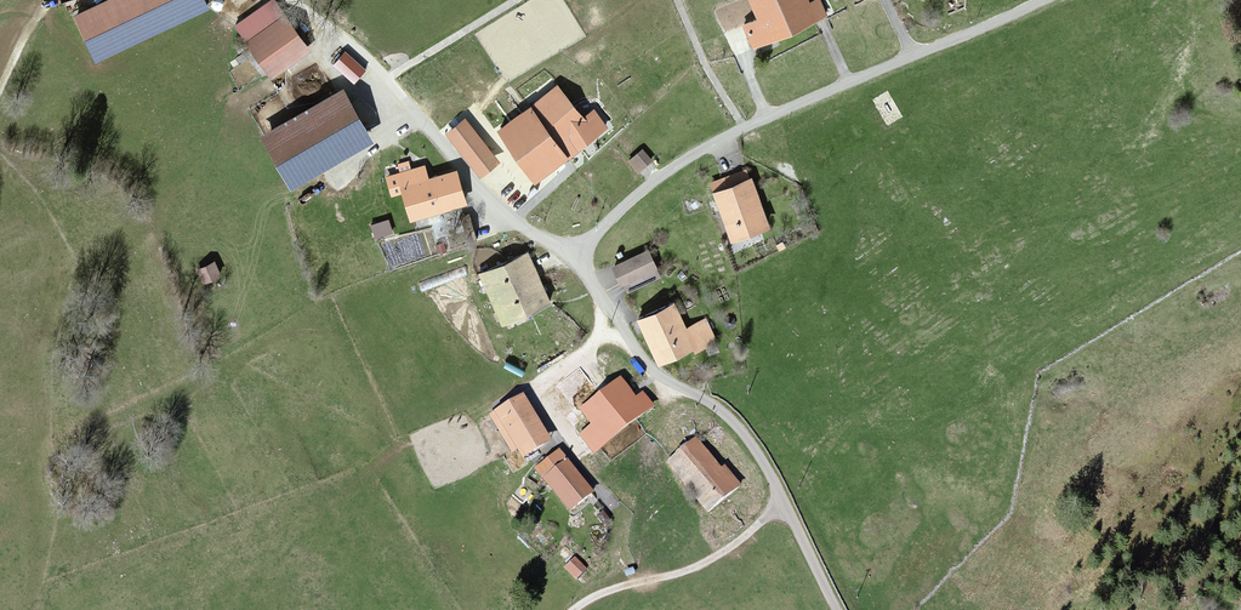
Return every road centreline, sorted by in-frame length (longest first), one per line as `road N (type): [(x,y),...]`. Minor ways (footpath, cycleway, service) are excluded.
road 1 (unclassified): [(586,253),(628,201),(706,148),(1054,0)]
road 2 (unclassified): [(839,609),(764,459),(740,429),(660,380),(637,354),(592,291),(586,253)]
road 3 (unclassified): [(586,253),(553,249),(513,224),(373,62),(299,0)]
road 4 (track): [(642,585),(625,567),(619,511),(550,427),(539,400),(542,381),(618,327)]
road 5 (track): [(788,505),(700,567),(582,609)]
road 6 (track): [(388,79),(519,0)]
road 7 (track): [(678,0),(745,131)]

